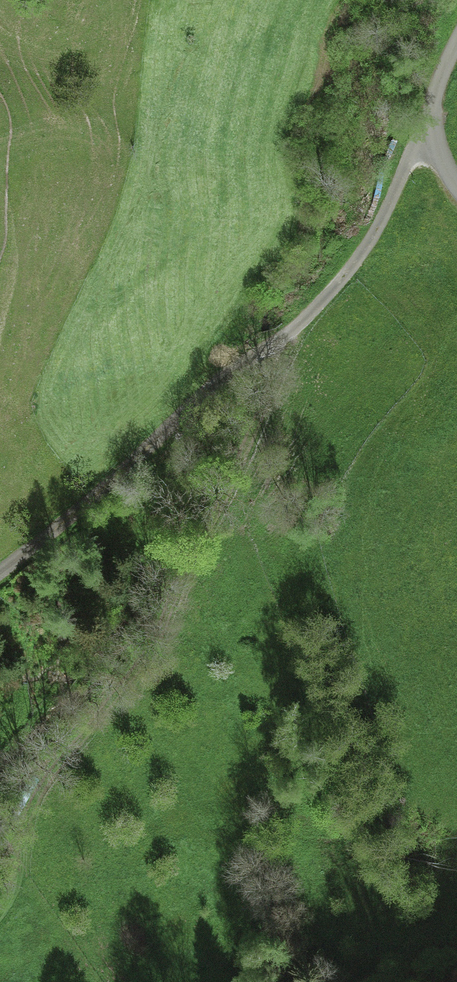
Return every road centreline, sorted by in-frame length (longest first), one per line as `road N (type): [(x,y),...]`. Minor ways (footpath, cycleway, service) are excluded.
road 1 (track): [(290,334),(167,625),(35,807),(23,855),(28,891)]
road 2 (track): [(0,572),(220,380),(290,334),(358,260),(407,162),(436,138)]

